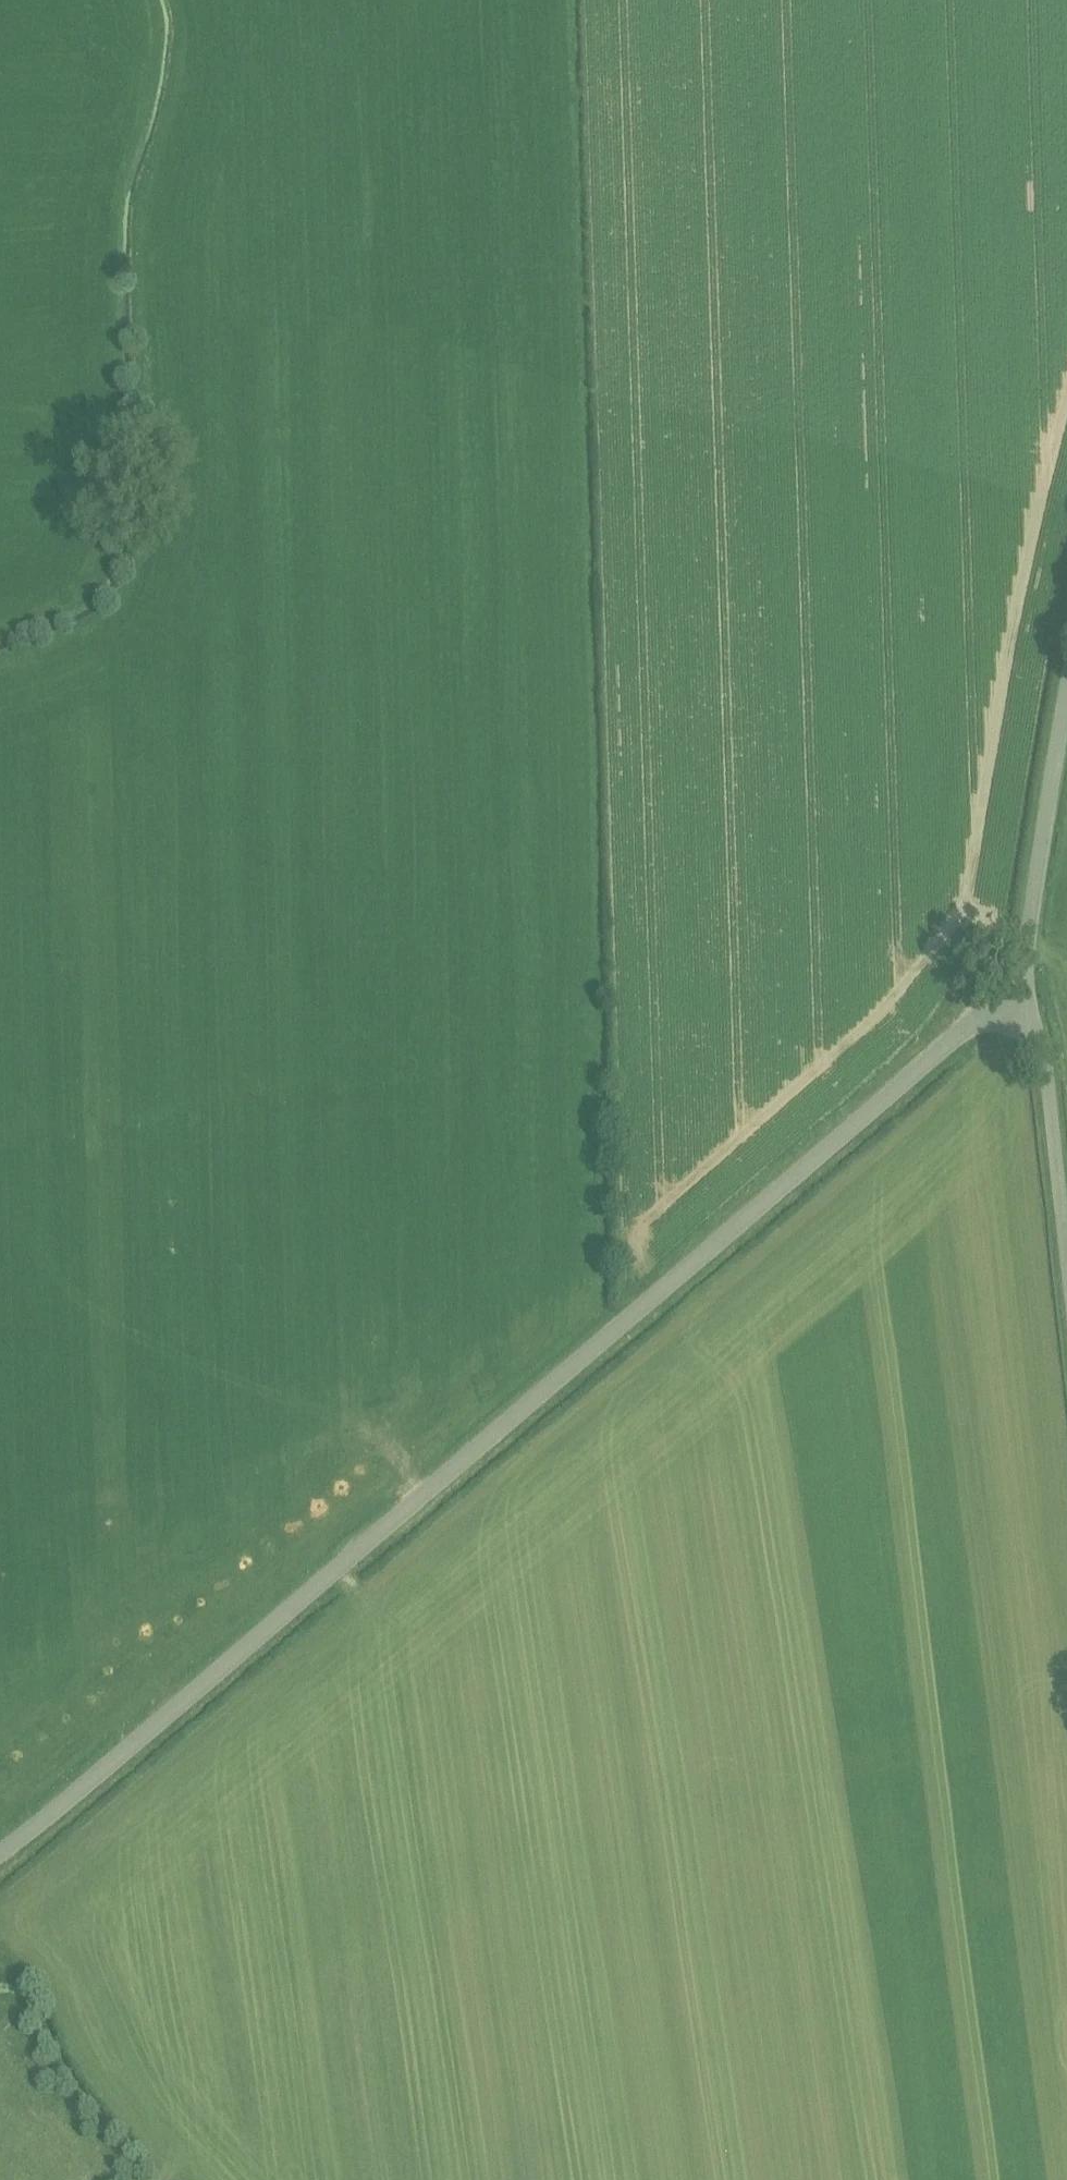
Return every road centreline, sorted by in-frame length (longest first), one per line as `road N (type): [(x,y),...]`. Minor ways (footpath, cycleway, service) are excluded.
road 1 (unclassified): [(0,1852),(1002,995)]
road 2 (unclassified): [(1002,995),(1025,953),(1066,707)]
road 3 (unclassified): [(1066,1264),(1042,1044),(1002,995)]

